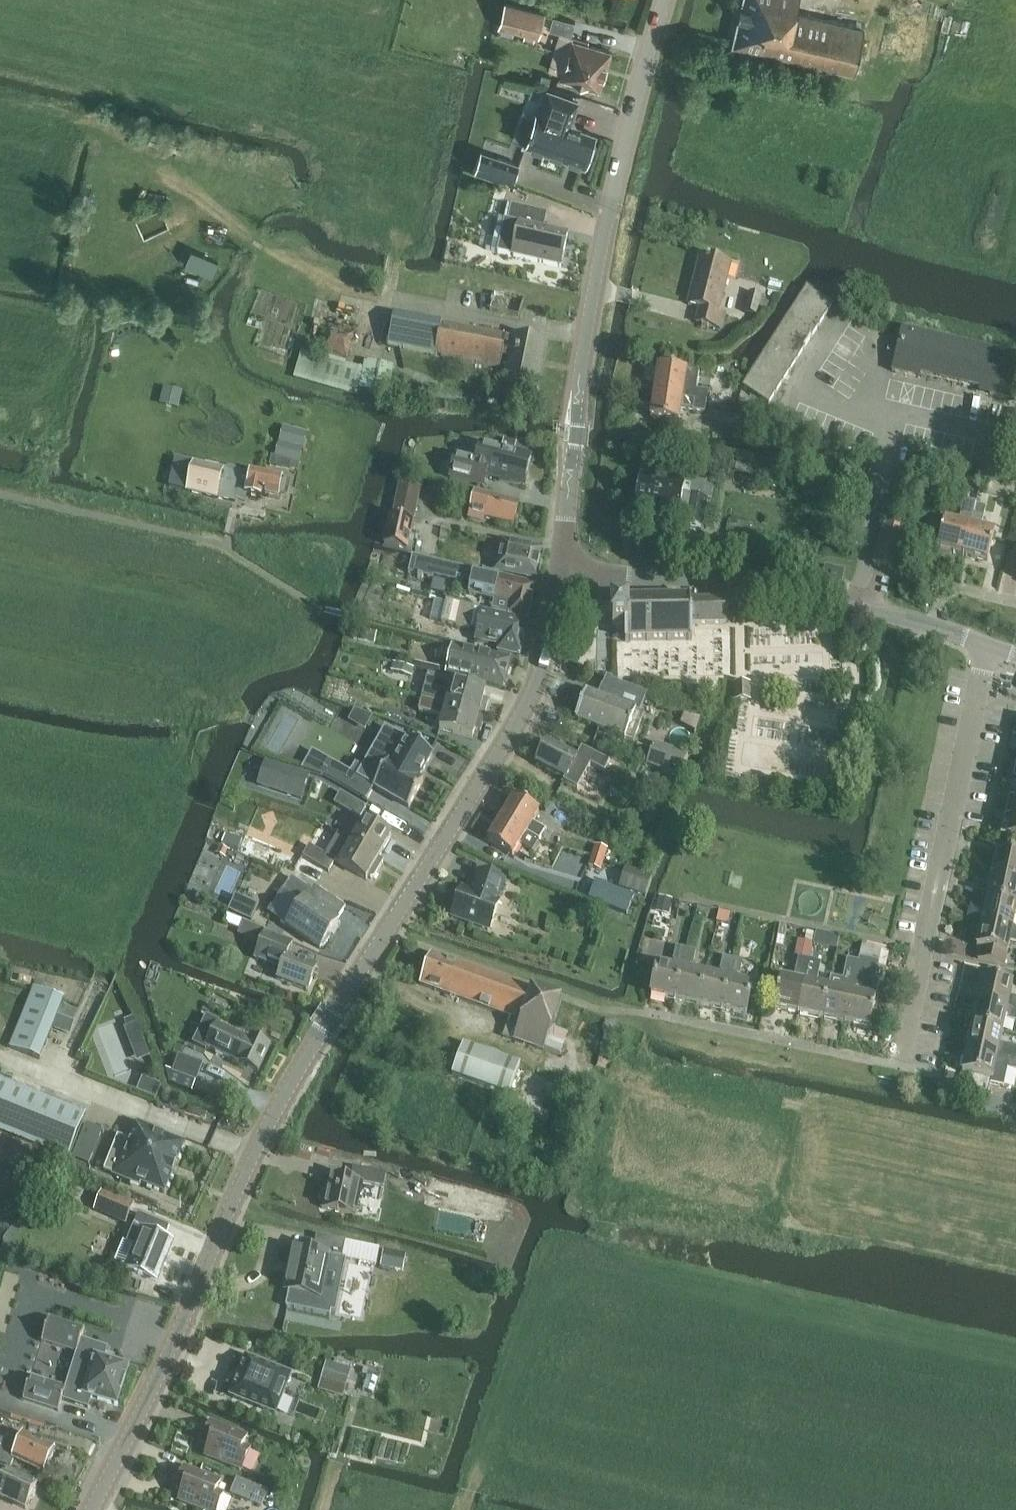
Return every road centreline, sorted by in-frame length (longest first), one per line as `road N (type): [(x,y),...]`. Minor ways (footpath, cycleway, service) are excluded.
road 1 (tertiary): [(95,1509),(275,1111),(522,714),(566,572)]
road 2 (tertiary): [(566,572),(574,425),(594,290),(665,0)]
road 3 (unclassified): [(987,645),(887,612),(739,584),(566,572)]
road 4 (residential): [(899,1065),(975,707)]
road 5 (track): [(359,1367),(322,1509)]

